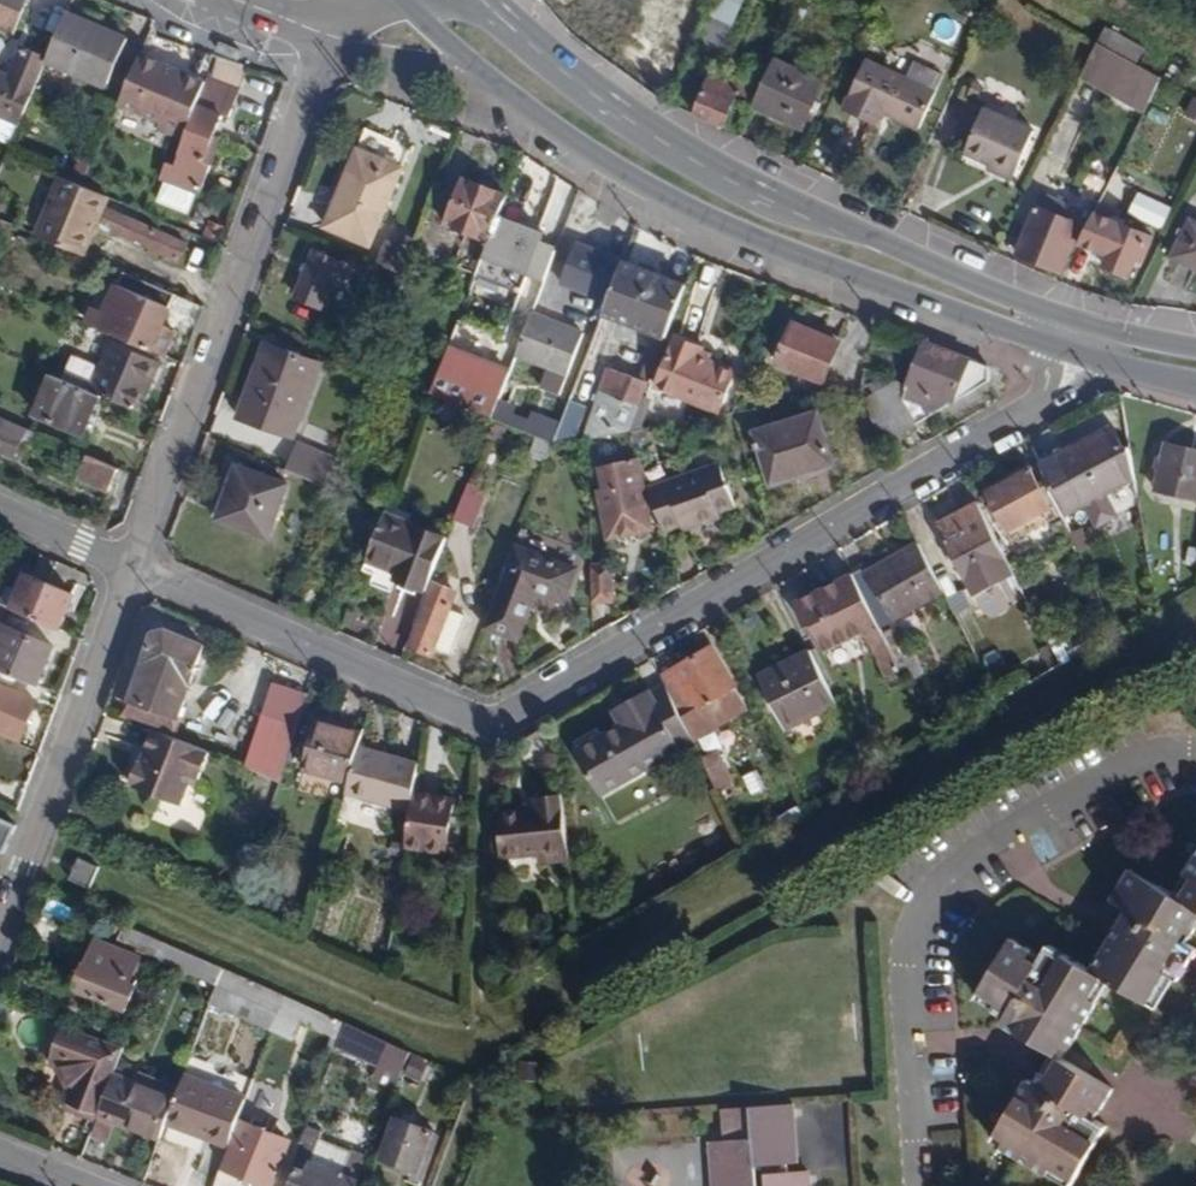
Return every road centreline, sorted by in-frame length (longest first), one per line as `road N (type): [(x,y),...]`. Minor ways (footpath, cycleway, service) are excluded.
road 1 (residential): [(132,570),(495,722),(1081,370)]
road 2 (primary): [(473,74),(627,184),(746,243),(959,317),(1081,370)]
road 3 (primary): [(1119,336),(722,173),(635,122),(553,58)]
road 4 (residential): [(914,1185),(900,947),(941,864),(1177,747),(1195,755)]
road 5 (residential): [(330,36),(132,570)]
road 6 (residential): [(0,920),(132,570)]
road 7 (tertiary): [(330,36),(368,55),(473,74)]
road 8 (residential): [(132,570),(0,514)]
road 9 (tertiary): [(553,58),(446,0)]

